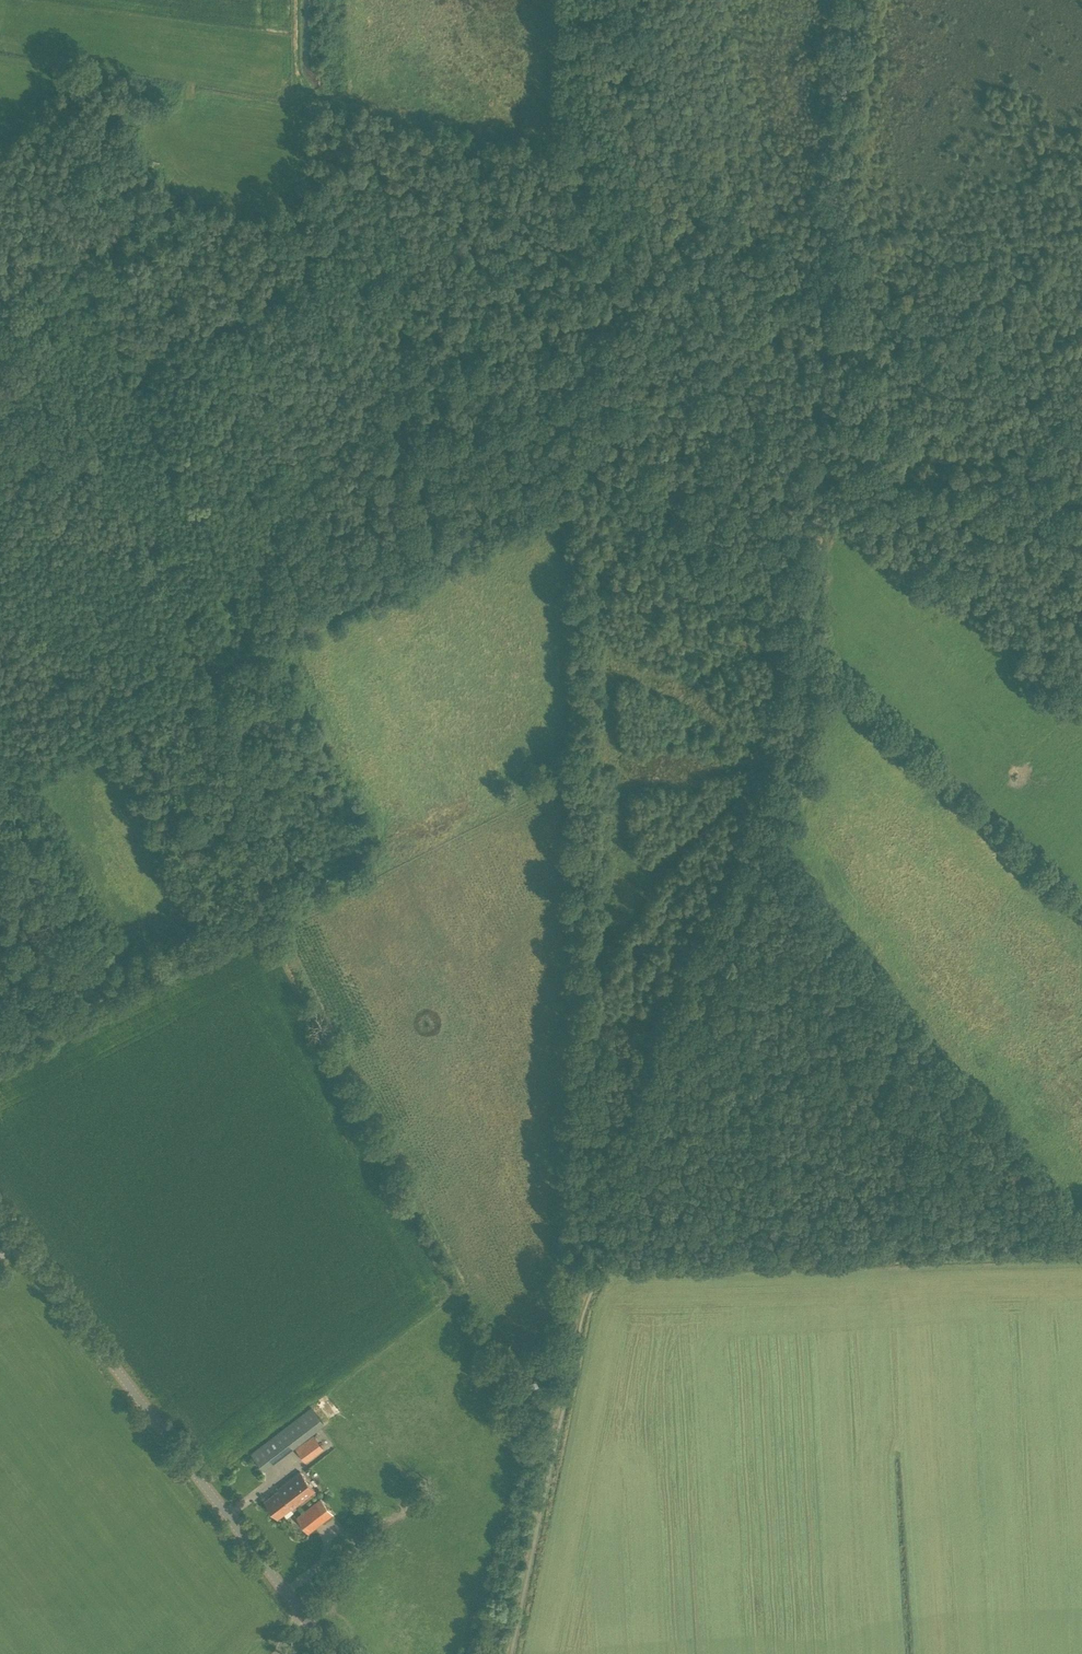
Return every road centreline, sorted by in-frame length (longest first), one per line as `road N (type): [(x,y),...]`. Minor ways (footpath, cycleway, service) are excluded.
road 1 (track): [(811,644),(851,0)]
road 2 (track): [(606,1249),(764,861),(770,817),(803,740),(811,644)]
road 3 (tertiary): [(303,1616),(18,1241)]

